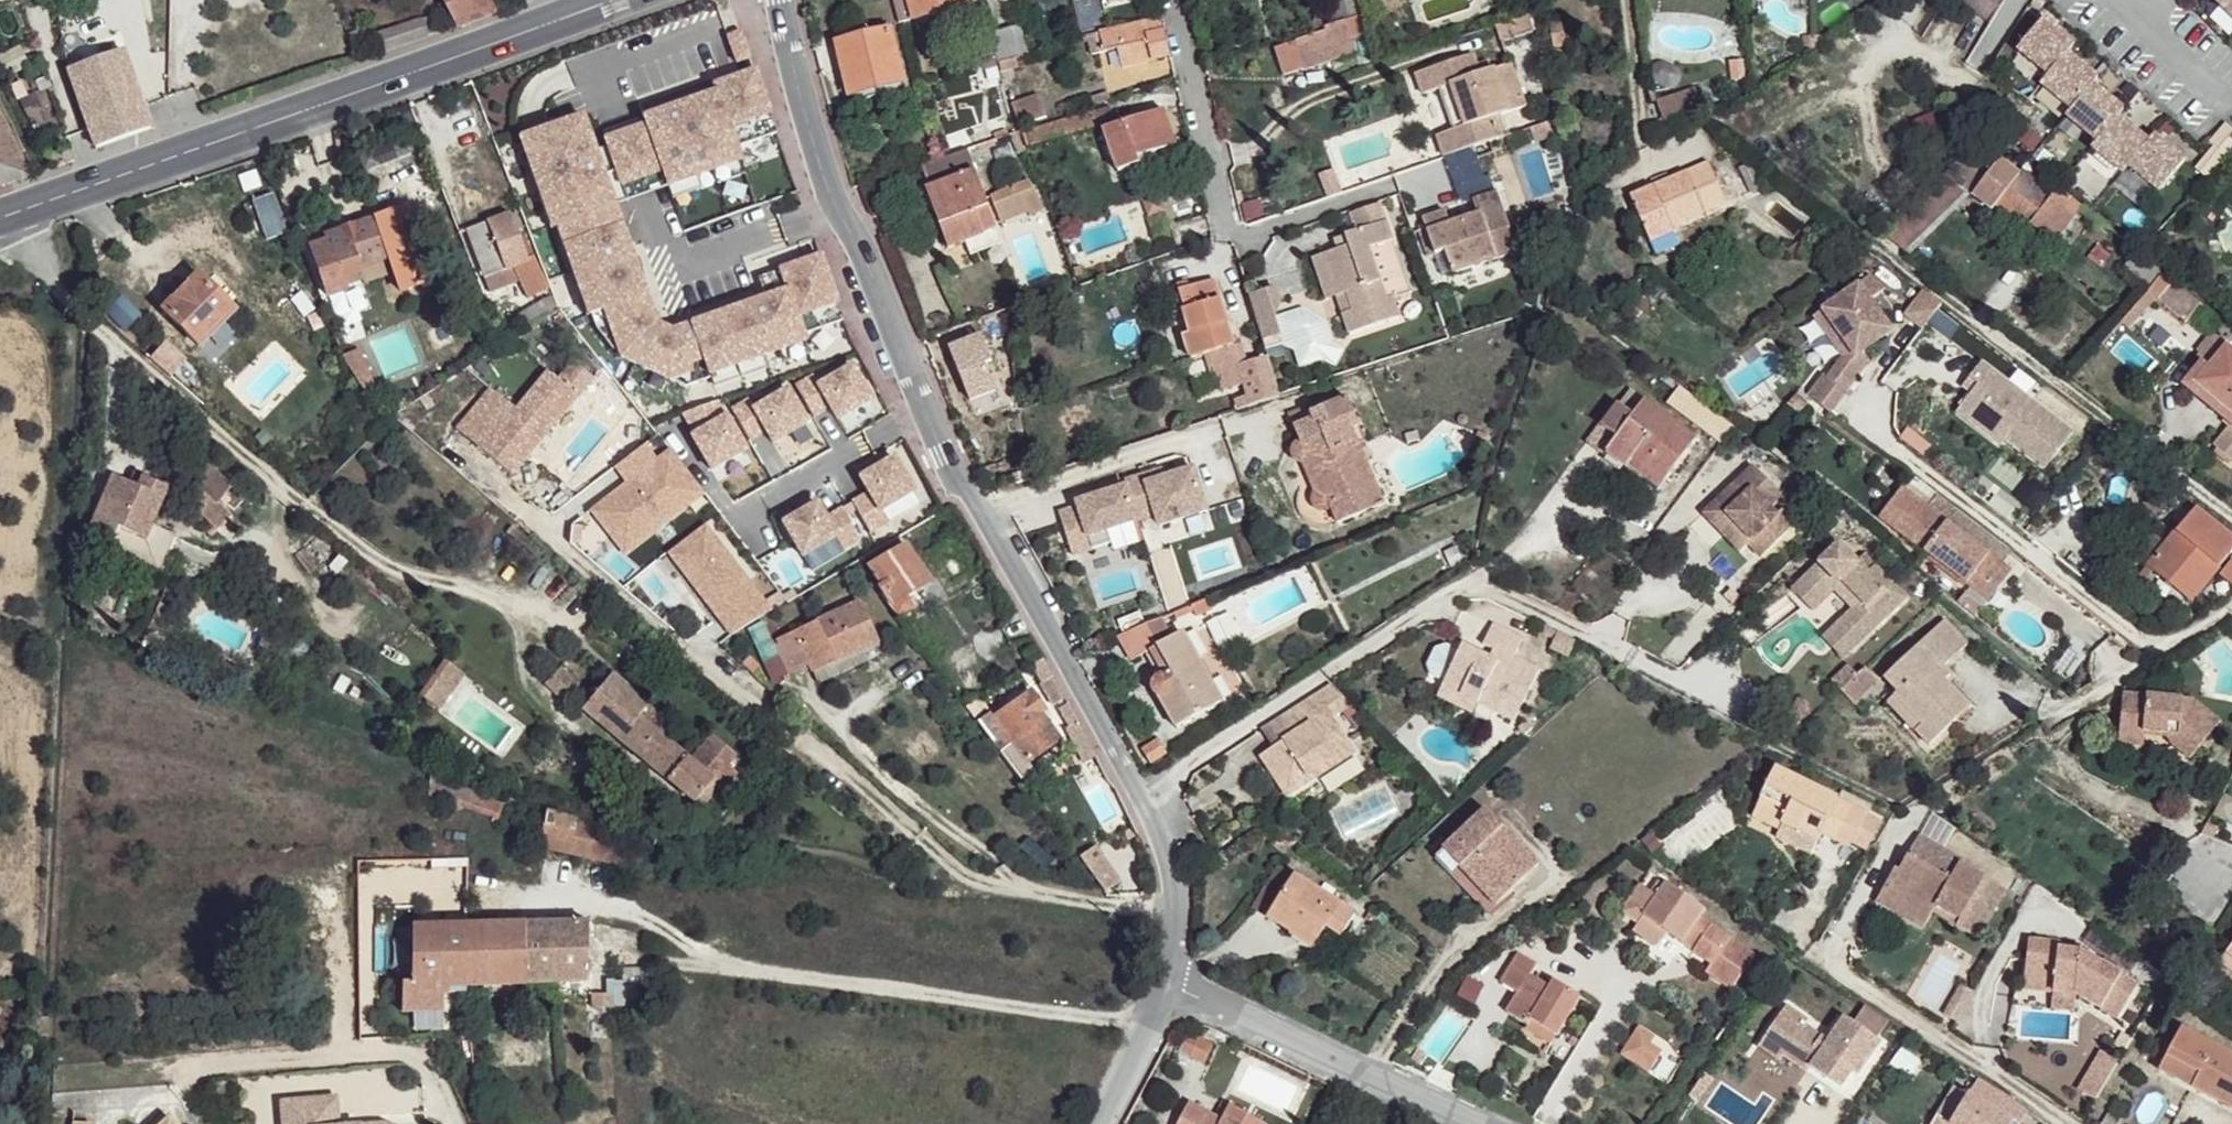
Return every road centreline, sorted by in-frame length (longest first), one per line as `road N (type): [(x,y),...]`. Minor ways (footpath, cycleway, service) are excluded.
road 1 (residential): [(787,0),(818,138),(946,459),(1143,792)]
road 2 (residential): [(1715,701),(1463,585),(1143,792)]
road 3 (secondary): [(27,211),(611,0)]
road 4 (track): [(1874,243),(2231,515)]
road 5 (residential): [(1389,186),(1236,234),(1166,0)]
road 6 (track): [(1871,424),(2160,655)]
road 7 (residential): [(1179,987),(1491,1123)]
road 8 (track): [(1840,974),(2065,1123)]
road 9 (track): [(2055,719),(2231,610)]
road 10 (residential): [(1143,792),(1167,850),(1179,987)]
road 11 (residential): [(1179,987),(1104,1123)]

